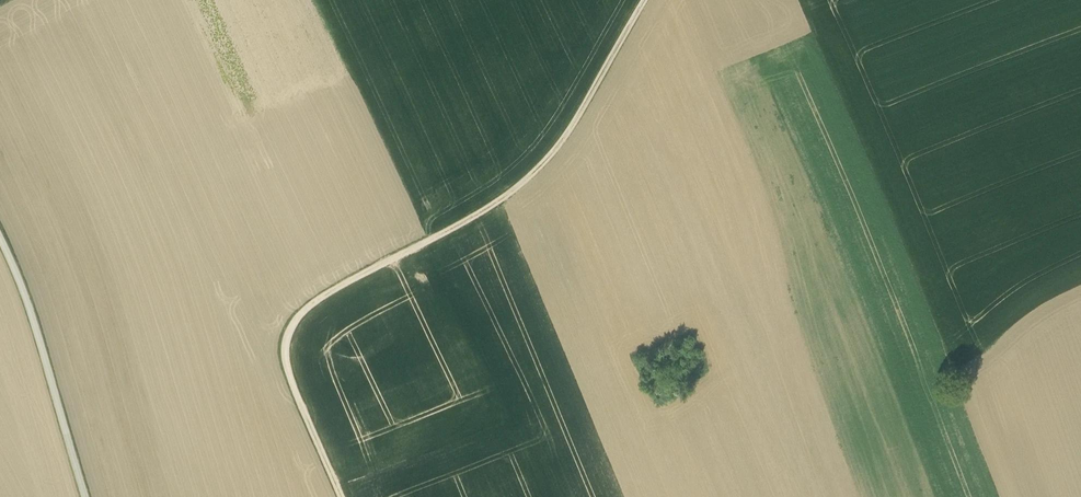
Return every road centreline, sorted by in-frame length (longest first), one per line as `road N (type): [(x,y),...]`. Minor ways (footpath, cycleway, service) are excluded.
road 1 (track): [(648,0),(565,137),(526,181),(344,282),(291,327),(291,377),(342,496)]
road 2 (unclassified): [(87,496),(0,234)]

